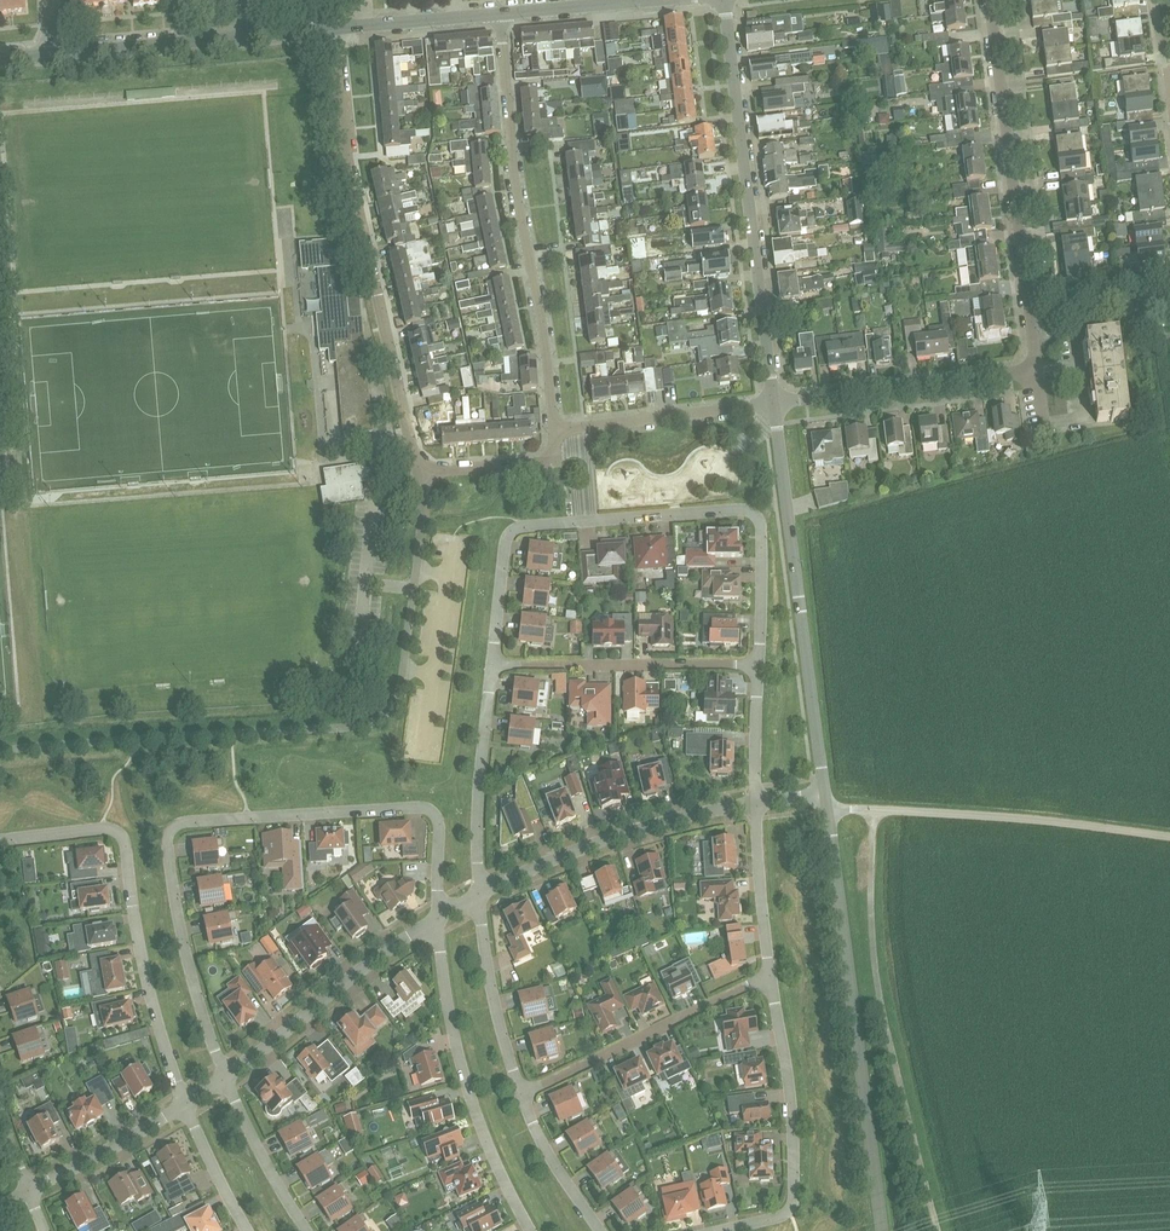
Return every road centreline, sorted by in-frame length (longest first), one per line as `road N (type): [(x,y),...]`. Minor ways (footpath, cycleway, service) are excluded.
road 1 (residential): [(225,1080),(185,955),(171,830),(420,809),(440,826),(438,920)]
road 2 (residential): [(491,667),(506,541),(517,531),(745,511),(764,531),(760,666)]
road 3 (residential): [(429,473),(408,449),(345,155),(331,28)]
road 4 (unclassified): [(883,1230),(825,804)]
road 5 (residential): [(555,431),(516,188),(500,13)]
road 6 (unclassified): [(774,404),(724,0)]
road 7 (unclassified): [(825,804),(774,404)]
road 8 (residential): [(0,843),(119,833),(154,1009),(184,1106)]
road 9 (residential): [(1036,371),(990,0)]
road 10 (unclassified): [(1169,838),(825,804)]
road 11 (residential): [(438,920),(451,1024),(473,1106),(530,1230)]
road 12 (residential): [(770,977),(791,1097),(795,1199),(780,1219),(728,1230)]
road 13 (residential): [(480,897),(619,837),(756,804)]
road 14 (residential): [(522,1095),(770,977)]
road 15 (residential): [(760,666),(491,667)]
road 16 (residential): [(225,1080),(438,920)]
road 17 (residential): [(774,404),(1036,371)]
road 18 (residential): [(480,897),(479,789),(491,667)]
road 19 (residential): [(555,431),(774,404)]
road 20 (residential): [(522,1095),(488,978),(480,897)]
road 21 (tertiary): [(52,54),(252,35)]
road 22 (residential): [(29,1191),(184,1106)]
road 23 (residential): [(756,804),(770,977)]
road 24 (residential): [(307,1230),(259,1155),(225,1080)]
road 25 (tertiary): [(331,28),(500,13)]
road 26 (residential): [(429,473),(556,461),(555,431)]
road 27 (residential): [(600,1230),(556,1169),(522,1095)]
road 28 (tertiary): [(500,13),(640,0)]
road 29 (residential): [(184,1106),(247,1230)]
road 30 (residential): [(760,666),(756,804)]

